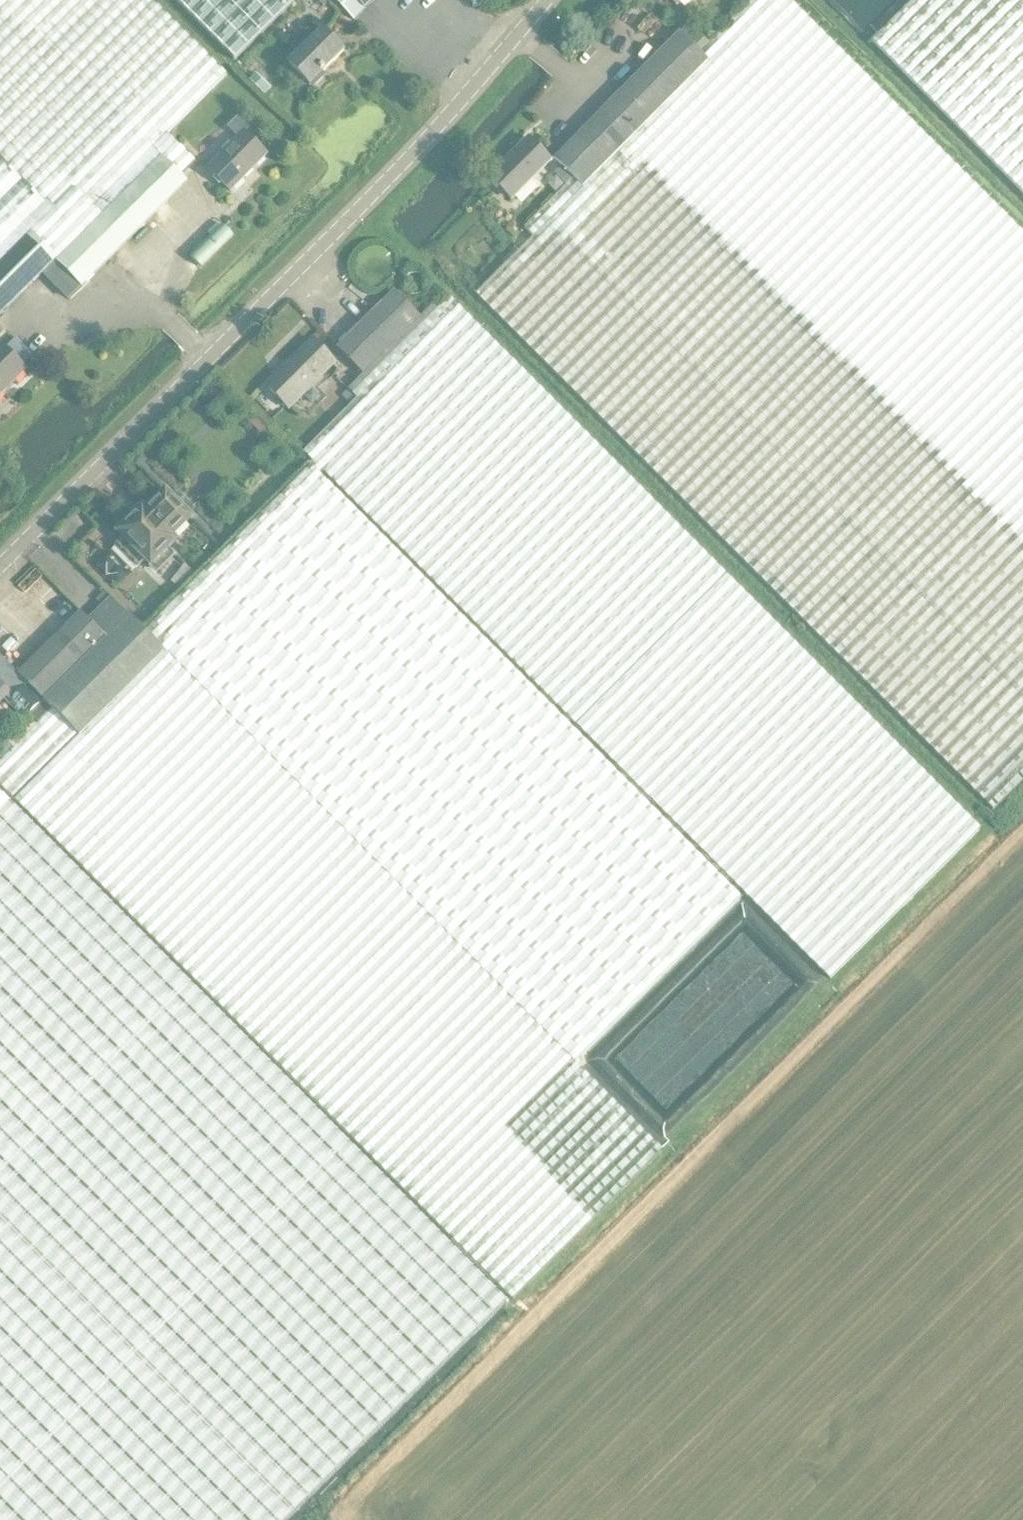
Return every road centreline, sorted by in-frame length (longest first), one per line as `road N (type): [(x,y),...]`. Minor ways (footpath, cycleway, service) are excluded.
road 1 (tertiary): [(0,570),(450,117),(551,0)]

